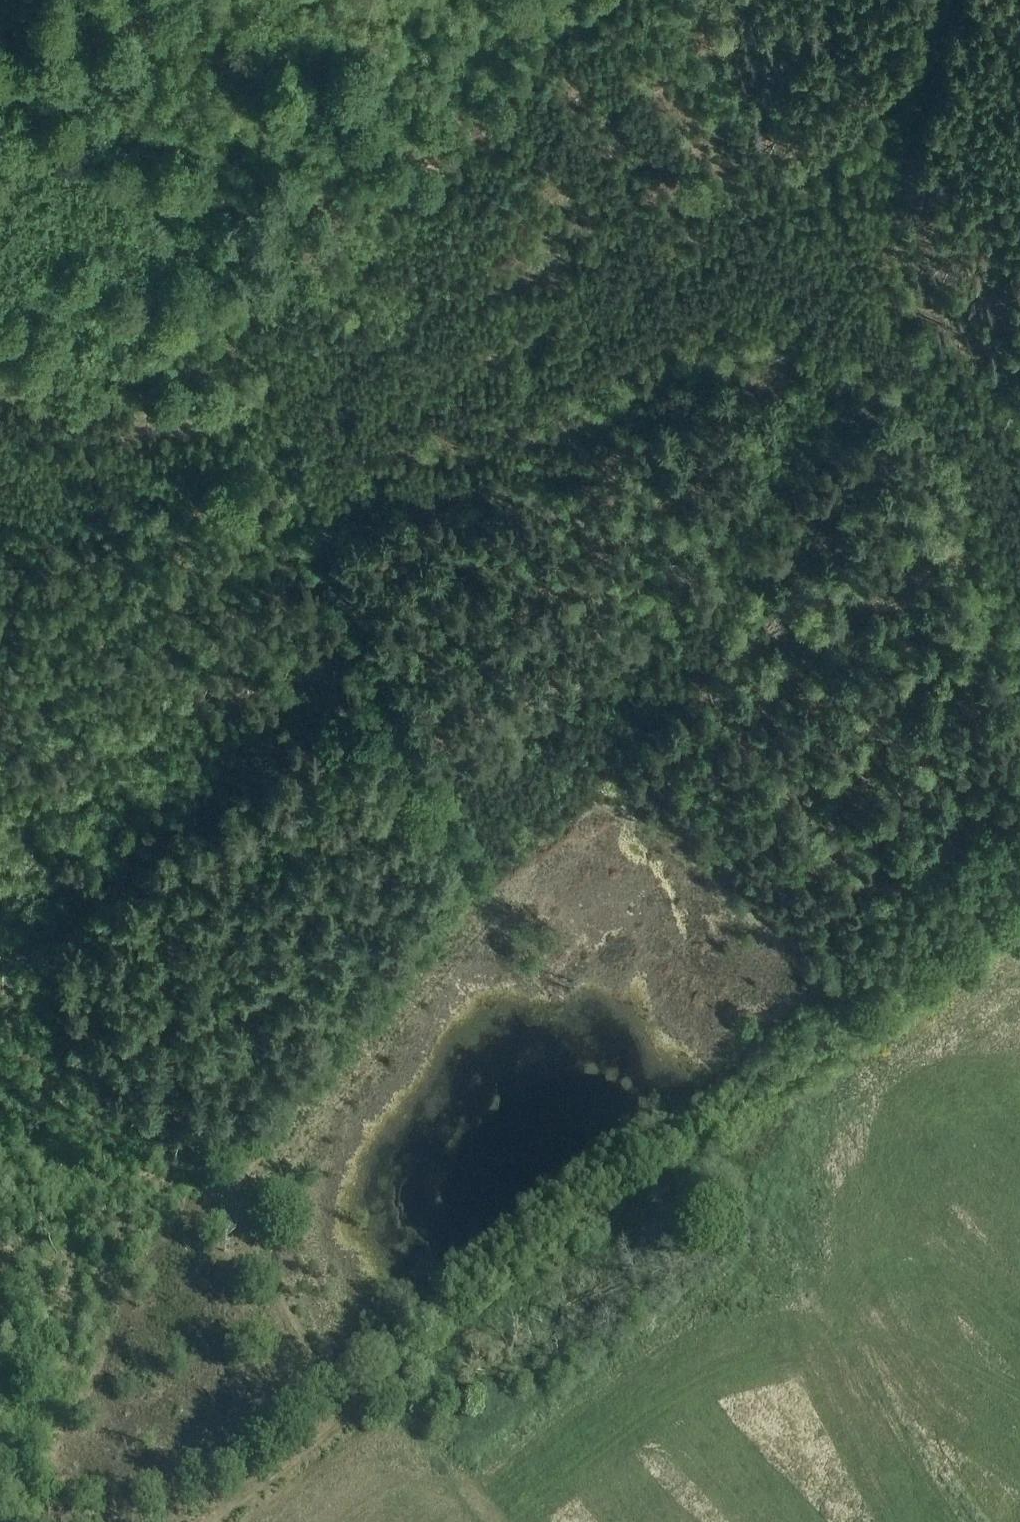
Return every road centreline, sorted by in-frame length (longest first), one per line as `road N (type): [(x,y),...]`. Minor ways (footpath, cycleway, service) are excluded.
road 1 (track): [(336,1424),(208,1521)]

